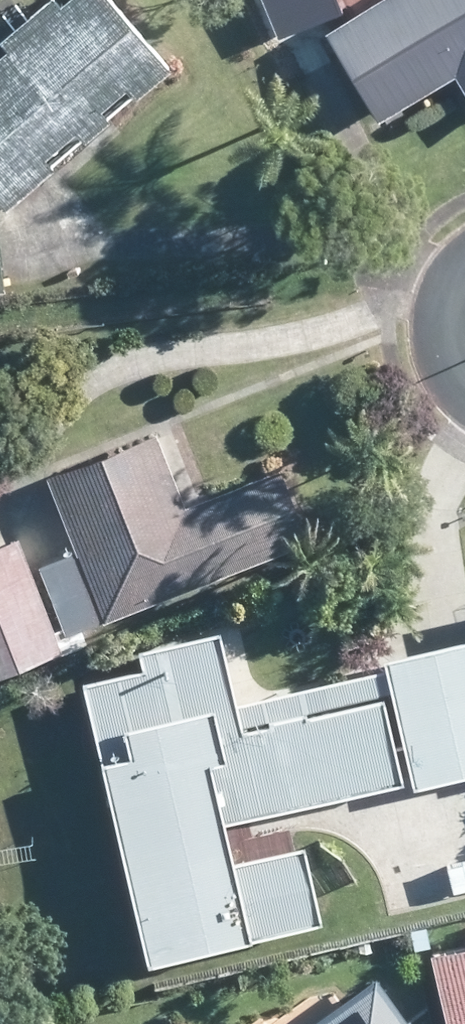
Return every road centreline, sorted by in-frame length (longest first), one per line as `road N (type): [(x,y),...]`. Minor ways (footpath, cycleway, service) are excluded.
road 1 (residential): [(464,379),(430,335),(464,263)]

